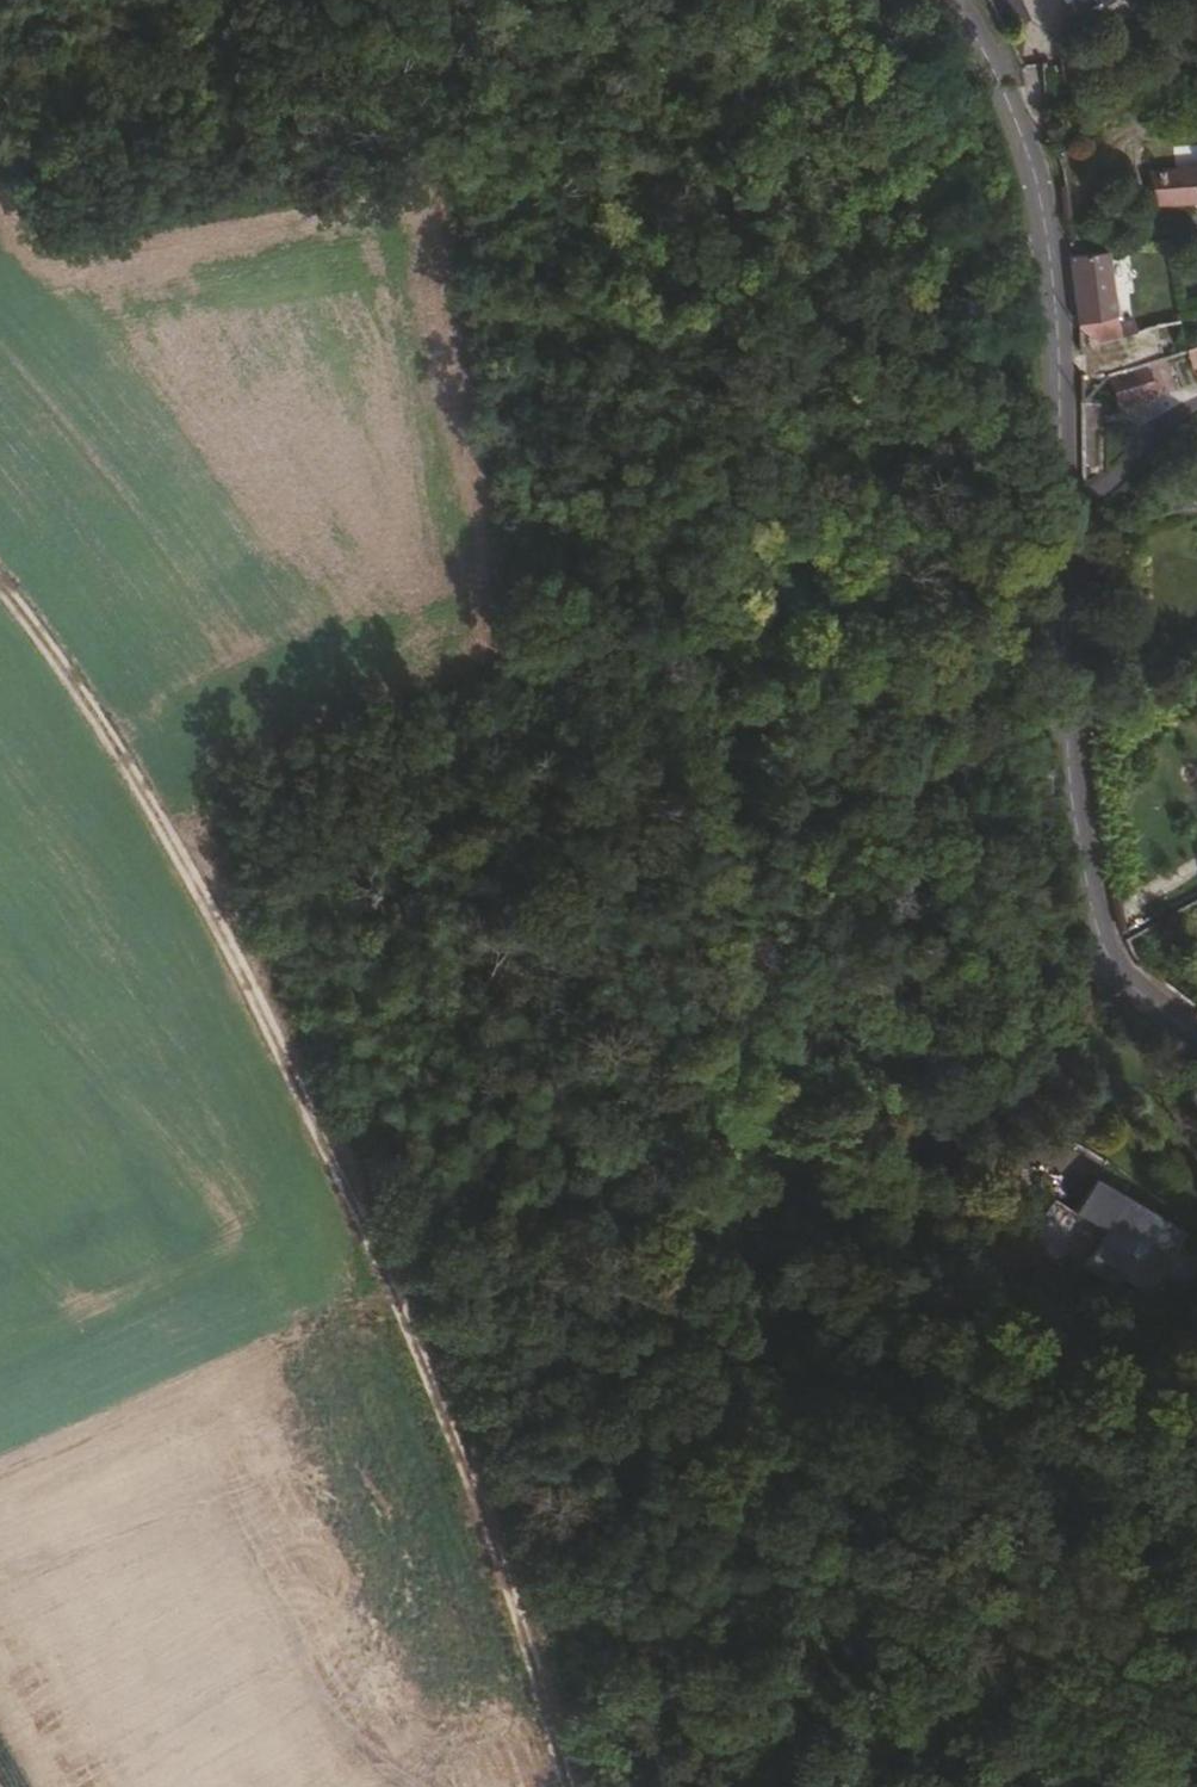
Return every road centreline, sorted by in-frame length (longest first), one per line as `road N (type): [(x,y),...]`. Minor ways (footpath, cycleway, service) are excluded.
road 1 (track): [(0,613),(123,778),(437,1433),(567,1786)]
road 2 (secondary): [(1196,1026),(1107,953),(1078,856),(1069,808),(1060,364),(1035,186),(1006,91),(957,0)]

